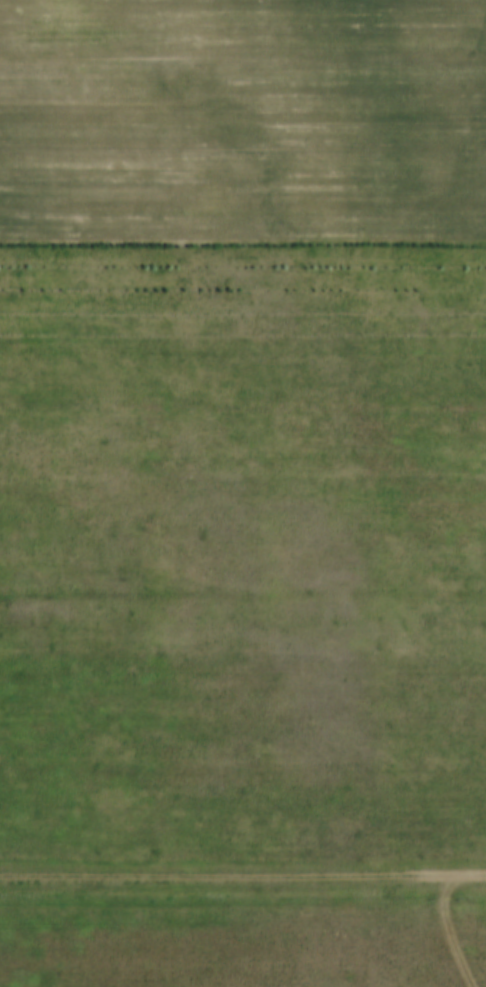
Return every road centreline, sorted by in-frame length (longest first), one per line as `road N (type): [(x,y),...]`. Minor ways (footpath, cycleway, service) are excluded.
road 1 (track): [(485,881),(0,881)]

